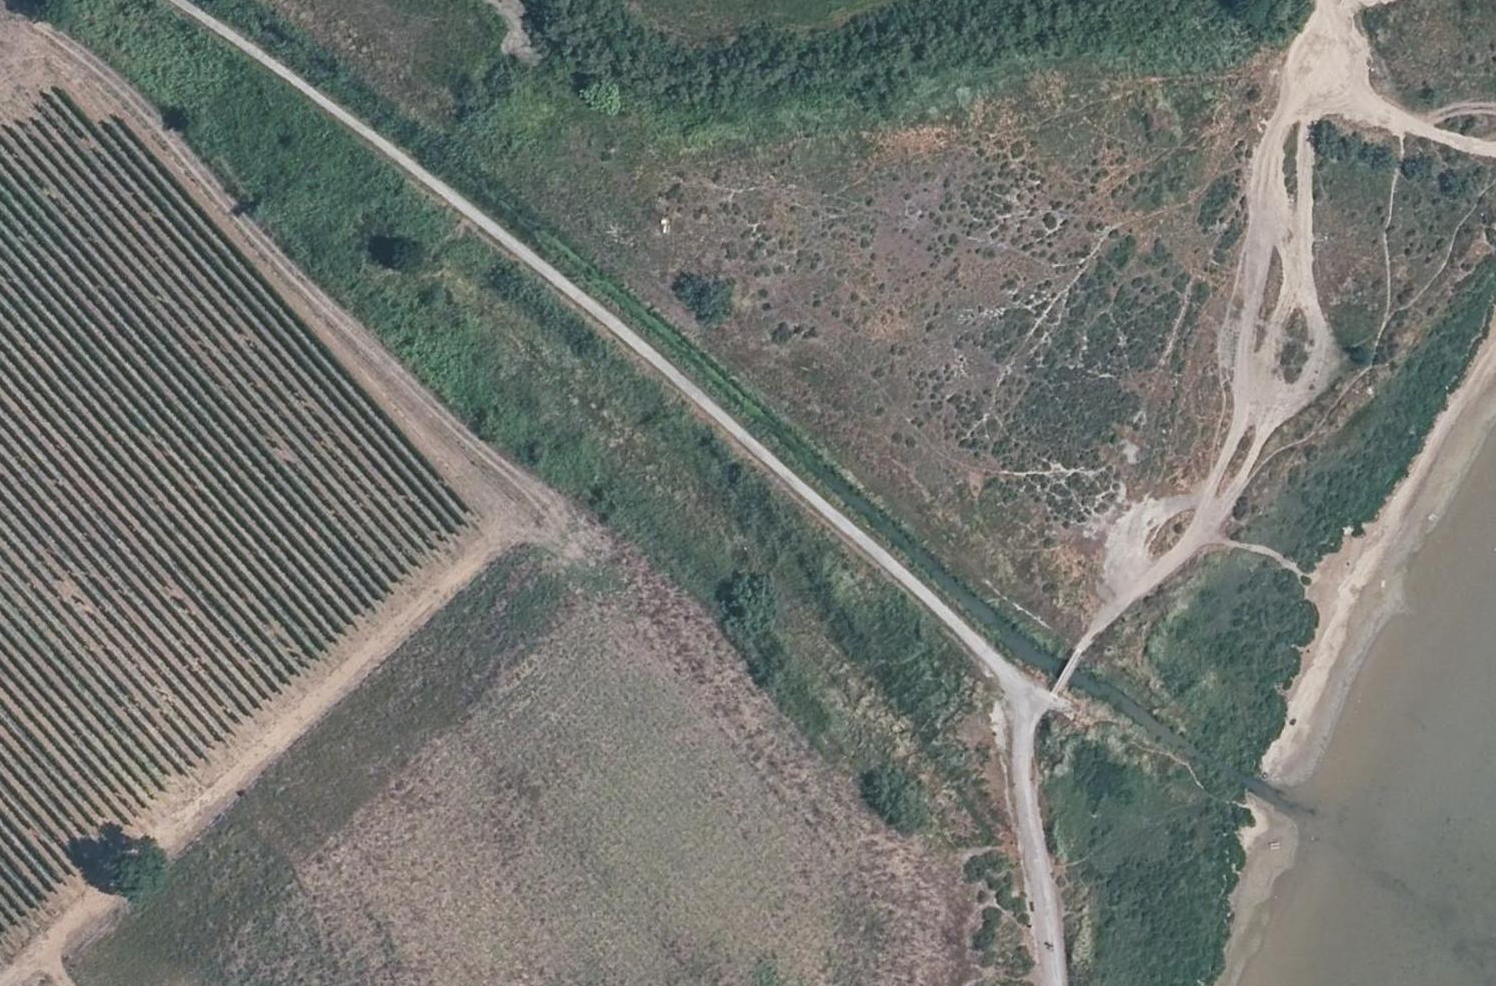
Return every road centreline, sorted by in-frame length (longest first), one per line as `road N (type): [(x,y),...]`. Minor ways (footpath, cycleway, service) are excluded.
road 1 (track): [(1322,0),(1286,173),(1294,293),(1285,376),(1256,453),(1207,528),(1110,612),(1082,651)]
road 2 (track): [(1495,150),(1306,82)]

